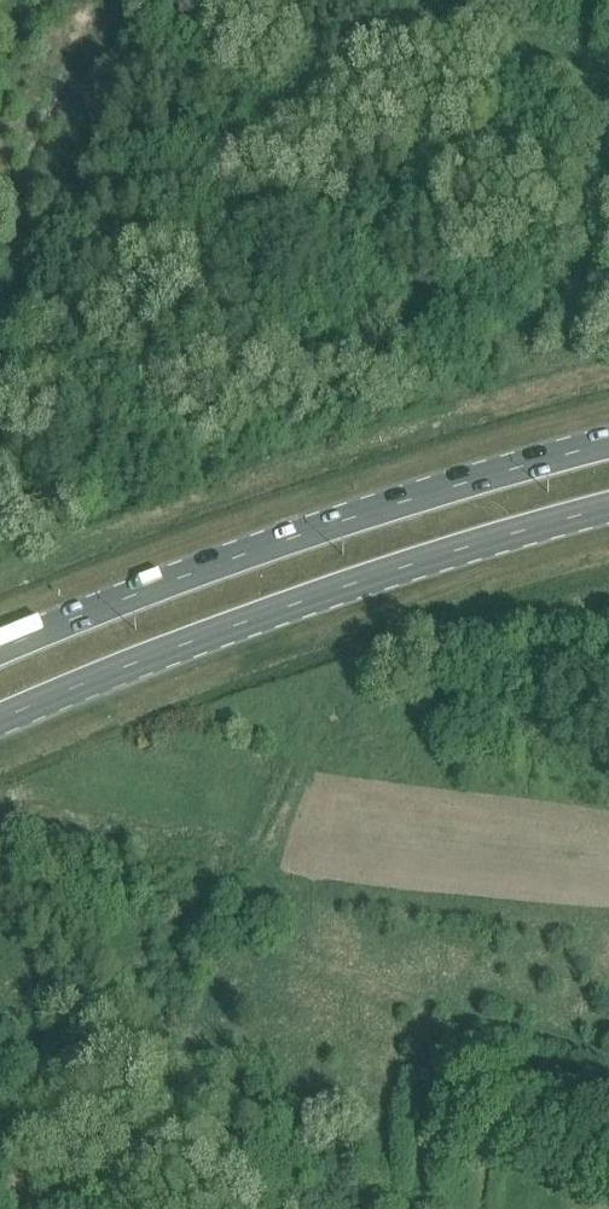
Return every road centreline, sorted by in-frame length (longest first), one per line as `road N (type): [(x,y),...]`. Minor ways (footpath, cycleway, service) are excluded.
road 1 (primary): [(0,719),(305,601),(608,509)]
road 2 (primary): [(608,444),(358,515),(0,651)]

